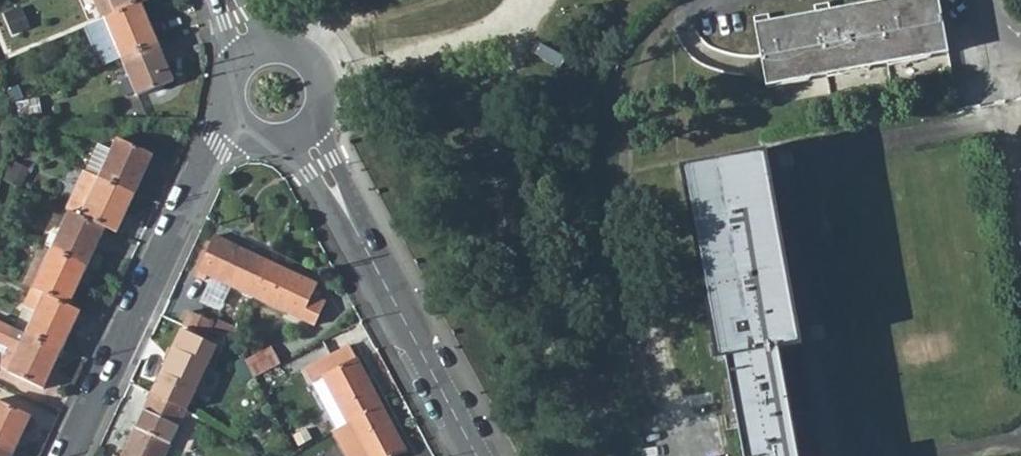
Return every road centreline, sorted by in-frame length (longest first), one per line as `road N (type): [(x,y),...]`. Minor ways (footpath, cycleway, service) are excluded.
road 1 (residential): [(235,122),(193,188),(68,455)]
road 2 (residential): [(301,132),(472,455)]
road 3 (residential): [(301,132),(320,102),(314,68),(287,48),(253,50)]

